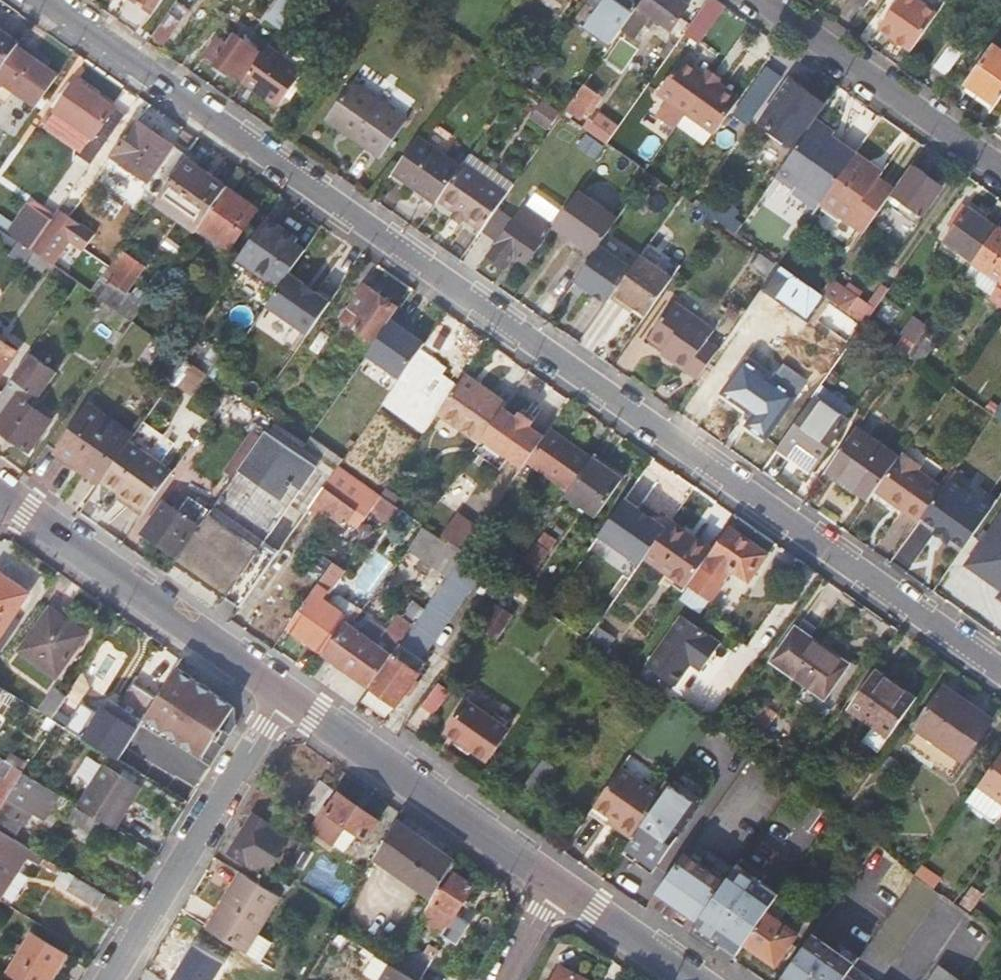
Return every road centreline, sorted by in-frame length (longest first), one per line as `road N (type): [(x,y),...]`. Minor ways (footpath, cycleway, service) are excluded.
road 1 (residential): [(1000,684),(46,0)]
road 2 (residential): [(0,485),(285,694)]
road 3 (residential): [(285,694),(110,979)]
road 4 (residential): [(285,694),(555,884)]
road 5 (residential): [(1000,165),(766,0)]
road 6 (residential): [(555,884),(690,979)]

